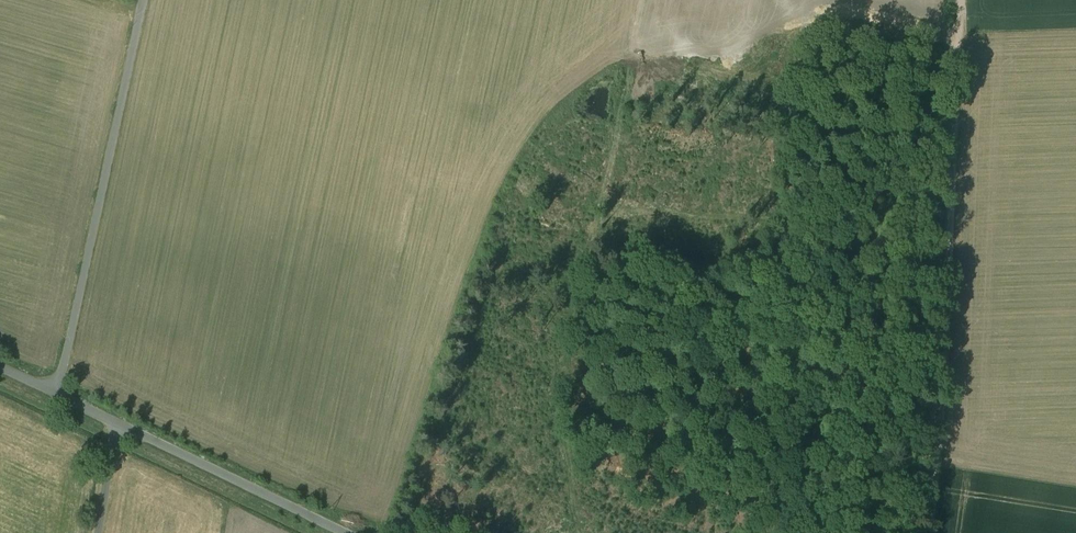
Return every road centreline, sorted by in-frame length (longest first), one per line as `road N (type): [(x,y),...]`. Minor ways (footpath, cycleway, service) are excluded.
road 1 (track): [(928,532),(949,309),(961,0)]
road 2 (residential): [(54,393),(143,0)]
road 3 (unclassified): [(343,532),(54,393)]

